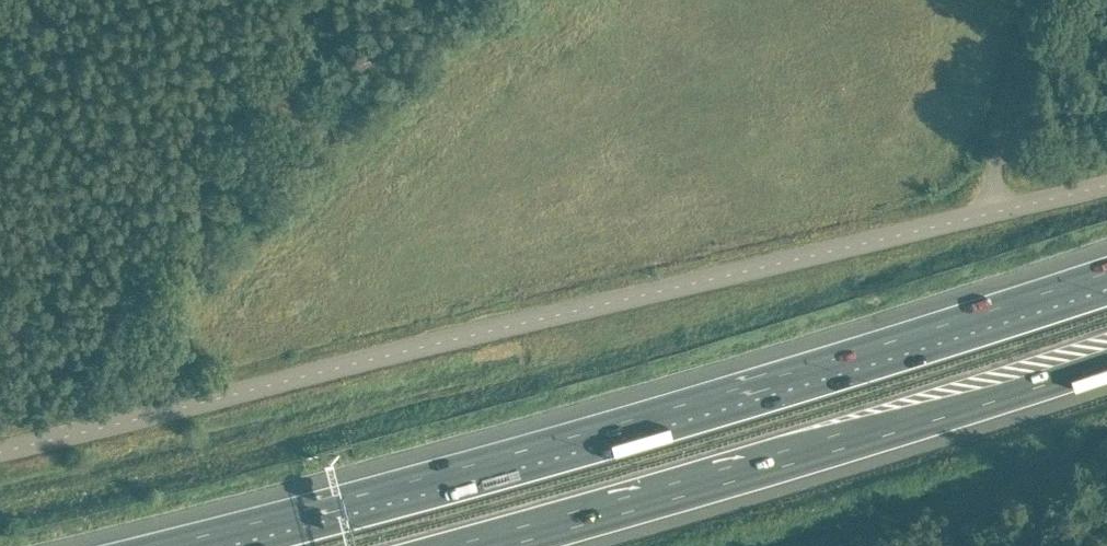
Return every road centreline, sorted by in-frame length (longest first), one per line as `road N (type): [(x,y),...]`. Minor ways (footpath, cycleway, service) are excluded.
road 1 (unclassified): [(996,208),(0,451)]
road 2 (motorway): [(1106,290),(223,545)]
road 3 (motorway): [(499,545),(1106,363)]

